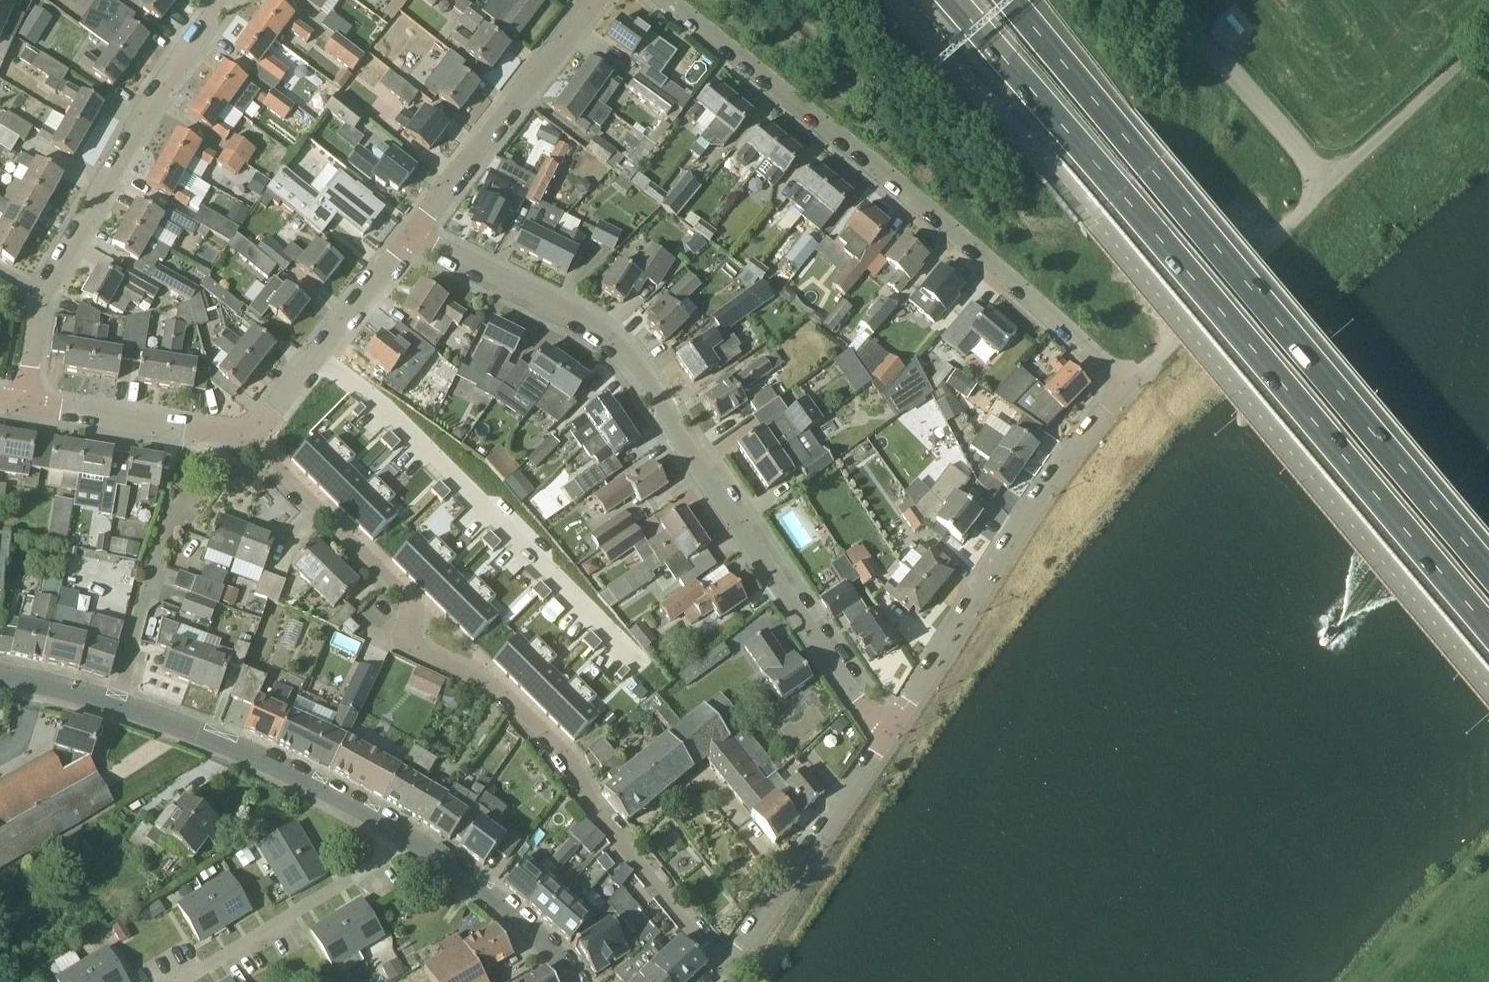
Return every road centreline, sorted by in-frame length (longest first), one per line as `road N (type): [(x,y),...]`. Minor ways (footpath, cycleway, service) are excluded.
road 1 (unclassified): [(1488,688),(1095,219),(899,0)]
road 2 (motorway): [(952,0),(1488,632)]
road 3 (motorway): [(1488,572),(1010,0)]
road 4 (residential): [(727,964),(606,825),(567,755),(501,691),(413,643),(406,594),(244,438)]
road 5 (residential): [(892,726),(854,696),(617,341),(415,234)]
road 6 (residential): [(1130,384),(666,0)]
road 7 (residential): [(24,403),(50,281),(139,124),(224,0)]
road 8 (residential): [(892,726),(1040,493),(1130,384)]
road 9 (residential): [(412,840),(270,763),(117,703)]
road 10 (residential): [(415,234),(594,0)]
road 11 (residential): [(727,964),(892,726)]
road 12 (residential): [(178,981),(412,840)]
road 13 (residential): [(244,438),(415,234)]
road 14 (residential): [(1130,384),(1297,209)]
road 15 (unclassified): [(1327,180),(1166,0)]
road 16 (residential): [(244,438),(24,403)]
road 17 (unclassified): [(1327,180),(1488,34)]
road 18 (residential): [(576,981),(514,914),(412,840)]
road 19 (residential): [(117,703),(155,562)]
road 20 (residential): [(117,703),(0,675)]

